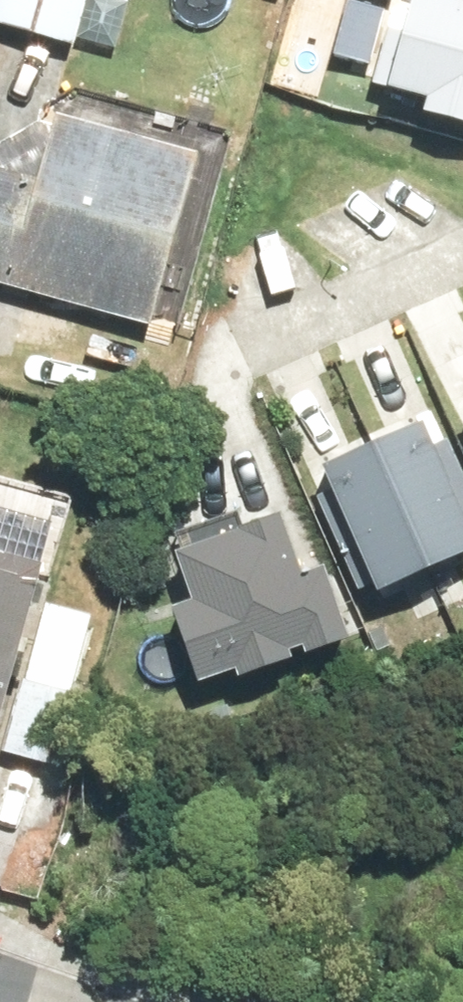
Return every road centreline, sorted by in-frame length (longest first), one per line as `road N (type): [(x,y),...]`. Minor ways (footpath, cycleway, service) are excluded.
road 1 (residential): [(462,260),(260,342)]

